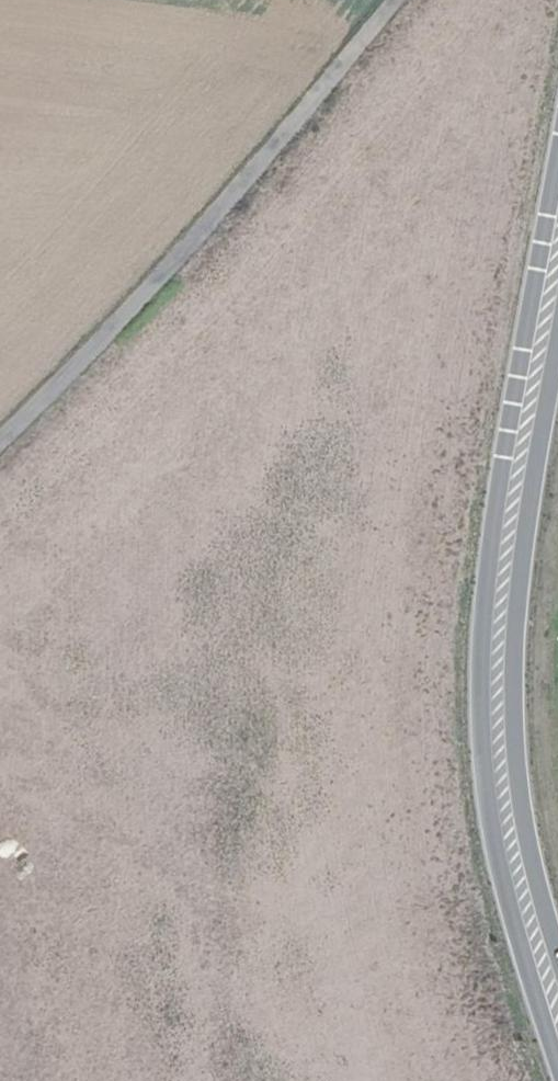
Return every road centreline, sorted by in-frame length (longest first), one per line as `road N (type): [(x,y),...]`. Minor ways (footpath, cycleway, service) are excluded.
road 1 (primary): [(557,158),(501,475),(481,694),(498,862),(557,1065)]
road 2 (primary): [(557,952),(526,835),(513,679),(522,560),(557,344)]
road 3 (track): [(393,0),(183,254),(0,442)]

